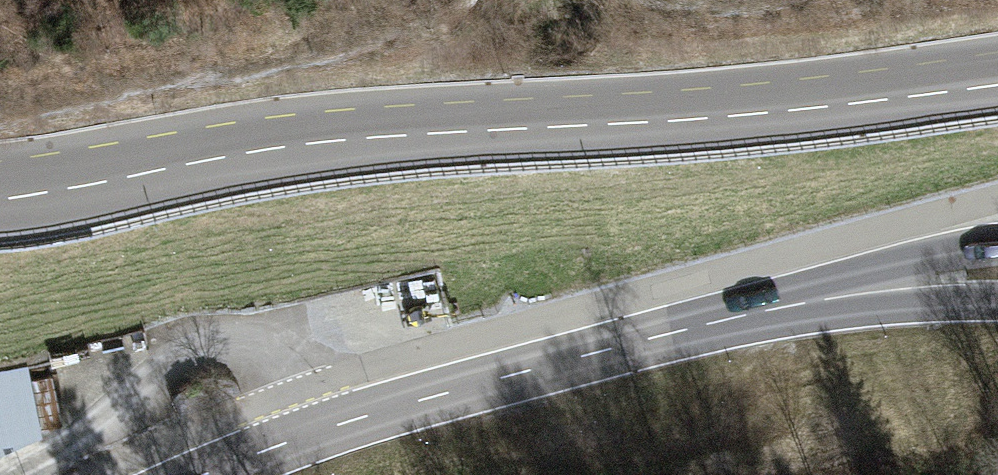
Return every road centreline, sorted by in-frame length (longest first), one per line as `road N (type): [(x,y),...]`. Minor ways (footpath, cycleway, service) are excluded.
road 1 (secondary): [(0,178),(997,63)]
road 2 (primary): [(203,474),(349,421),(719,323),(884,286),(997,274)]

